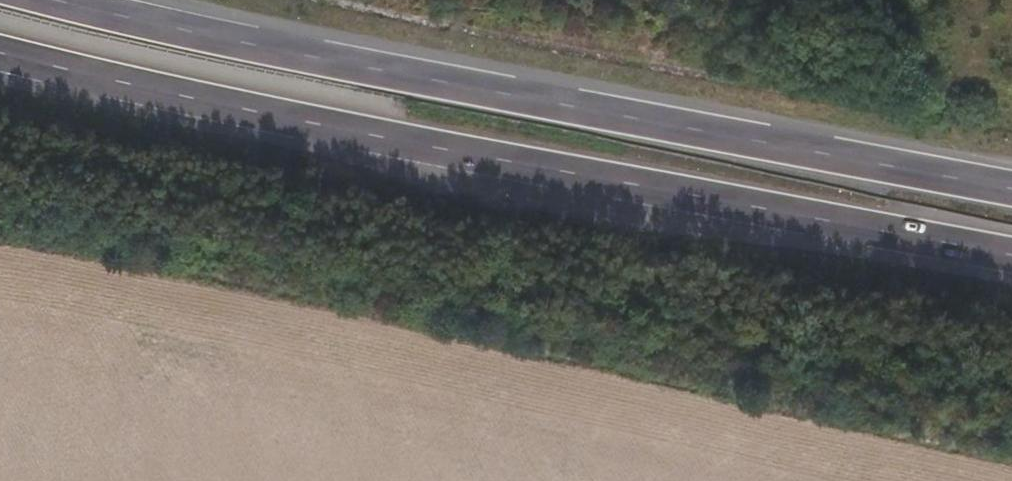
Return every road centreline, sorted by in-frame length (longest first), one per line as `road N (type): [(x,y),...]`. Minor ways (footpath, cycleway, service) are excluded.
road 1 (trunk): [(0,52),(336,125),(1011,252)]
road 2 (trunk): [(1011,189),(50,0)]

